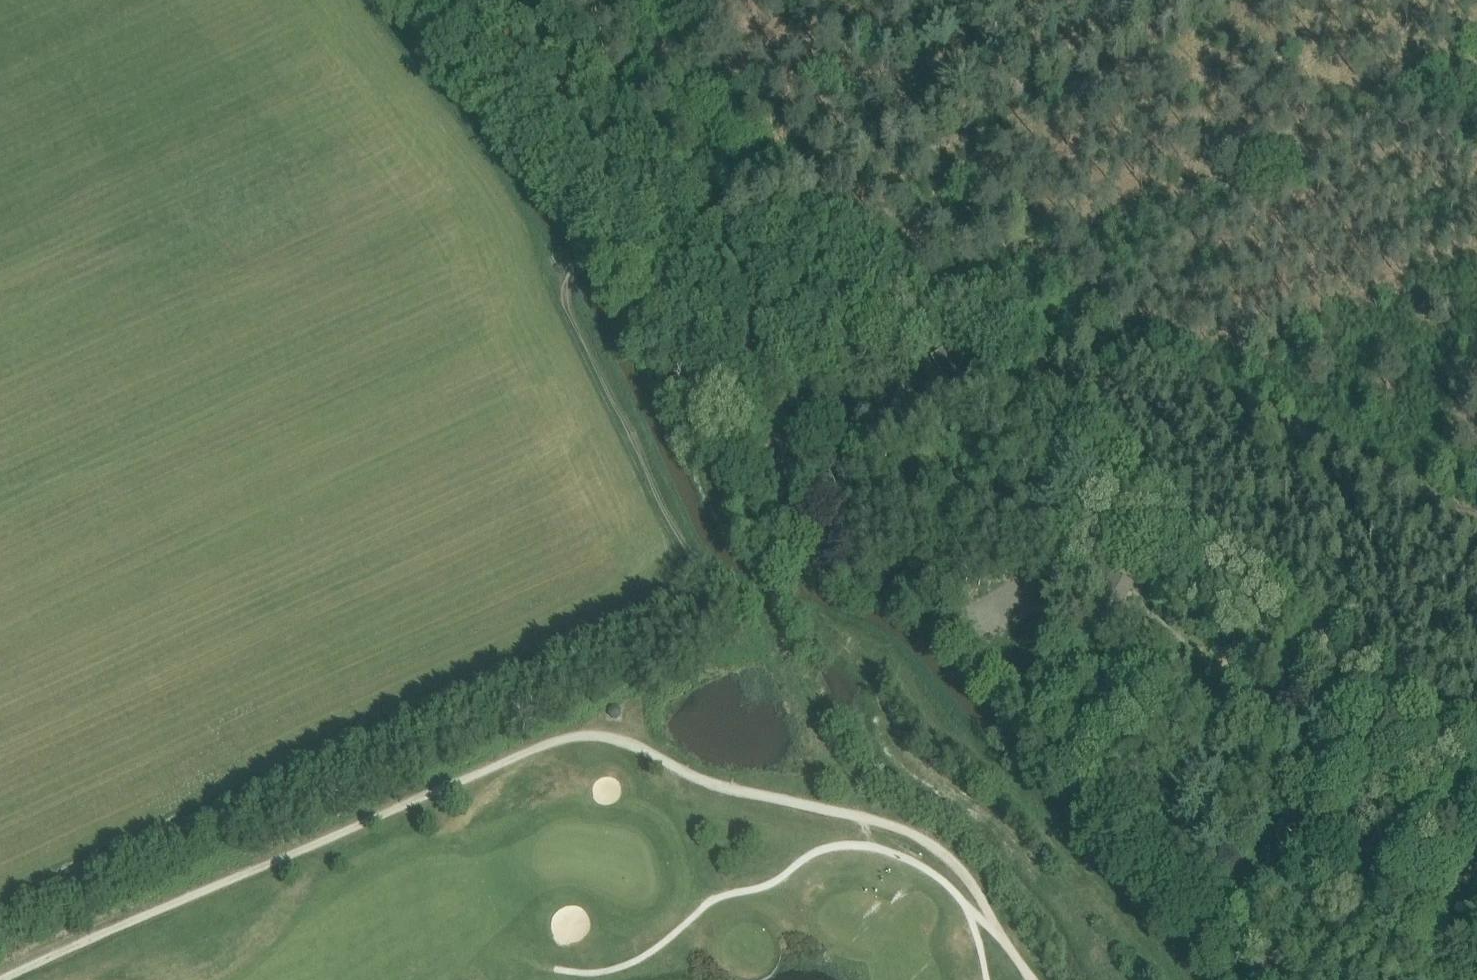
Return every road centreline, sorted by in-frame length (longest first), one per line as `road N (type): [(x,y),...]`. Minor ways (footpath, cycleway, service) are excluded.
road 1 (track): [(1032,979),(969,879),(931,844),(873,819),(715,785),(637,746),(583,735),(518,755),(0,979)]
road 2 (track): [(1476,714),(1305,604),(1035,375)]

